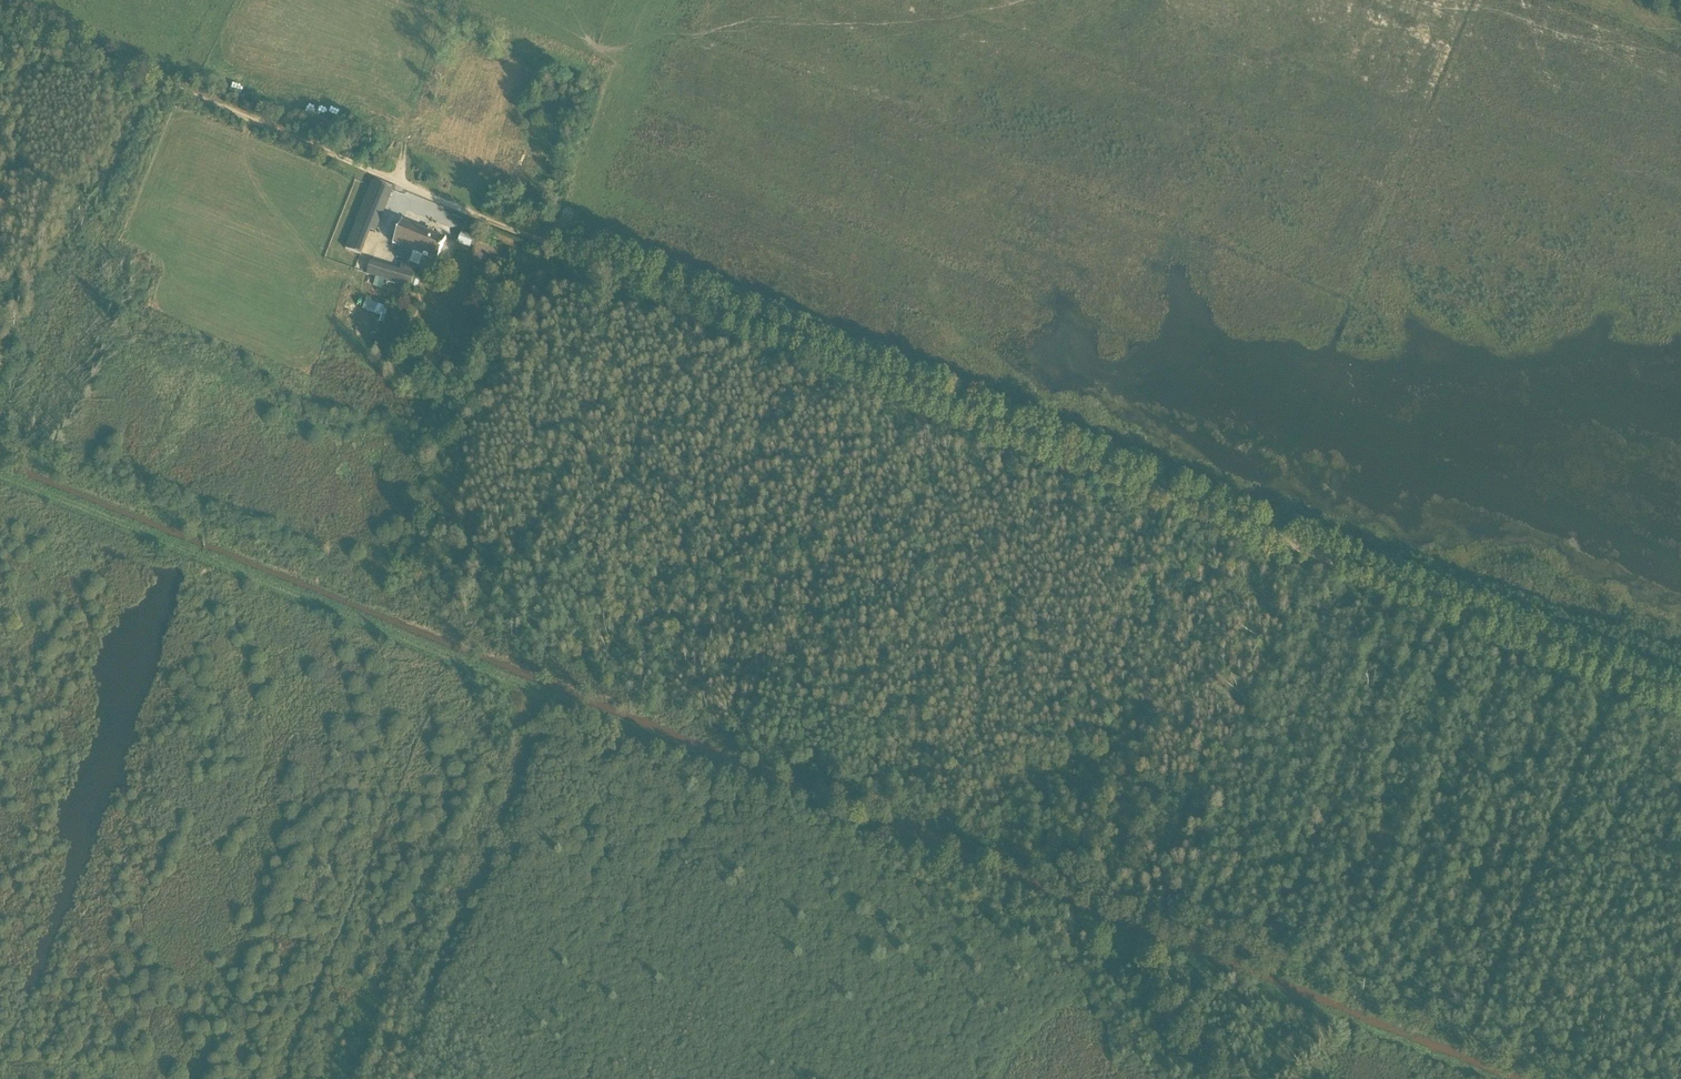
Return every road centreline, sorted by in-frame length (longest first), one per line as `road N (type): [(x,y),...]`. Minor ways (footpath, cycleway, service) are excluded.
road 1 (track): [(0,18),(1680,705)]

